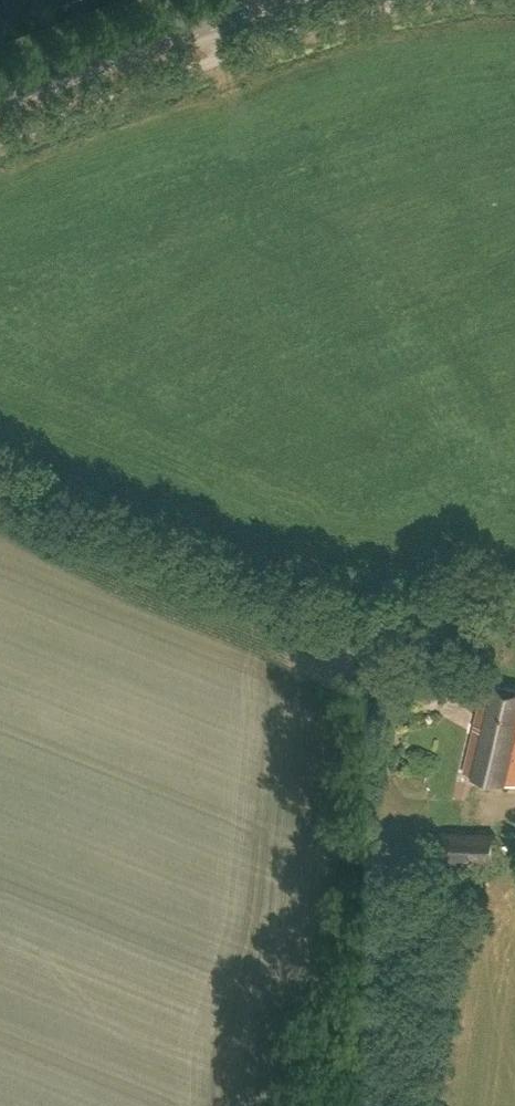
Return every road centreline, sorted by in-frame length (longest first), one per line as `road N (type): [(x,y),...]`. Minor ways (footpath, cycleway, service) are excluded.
road 1 (tertiary): [(0,94),(274,0)]

